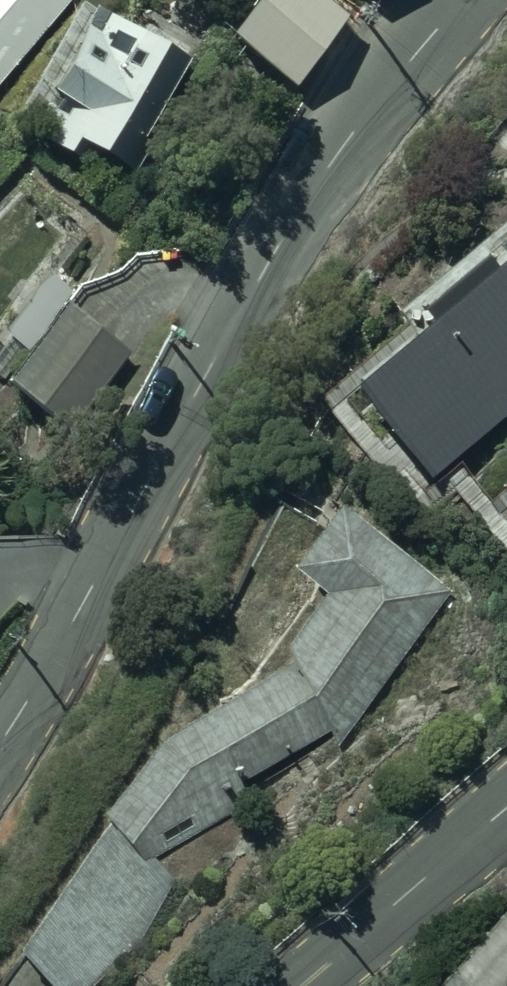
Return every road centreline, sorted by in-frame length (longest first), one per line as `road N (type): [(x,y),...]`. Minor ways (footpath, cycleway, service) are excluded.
road 1 (tertiary): [(464,0),(354,131),(277,245),(87,600),(0,743)]
road 2 (tertiary): [(302,985),(506,812)]

